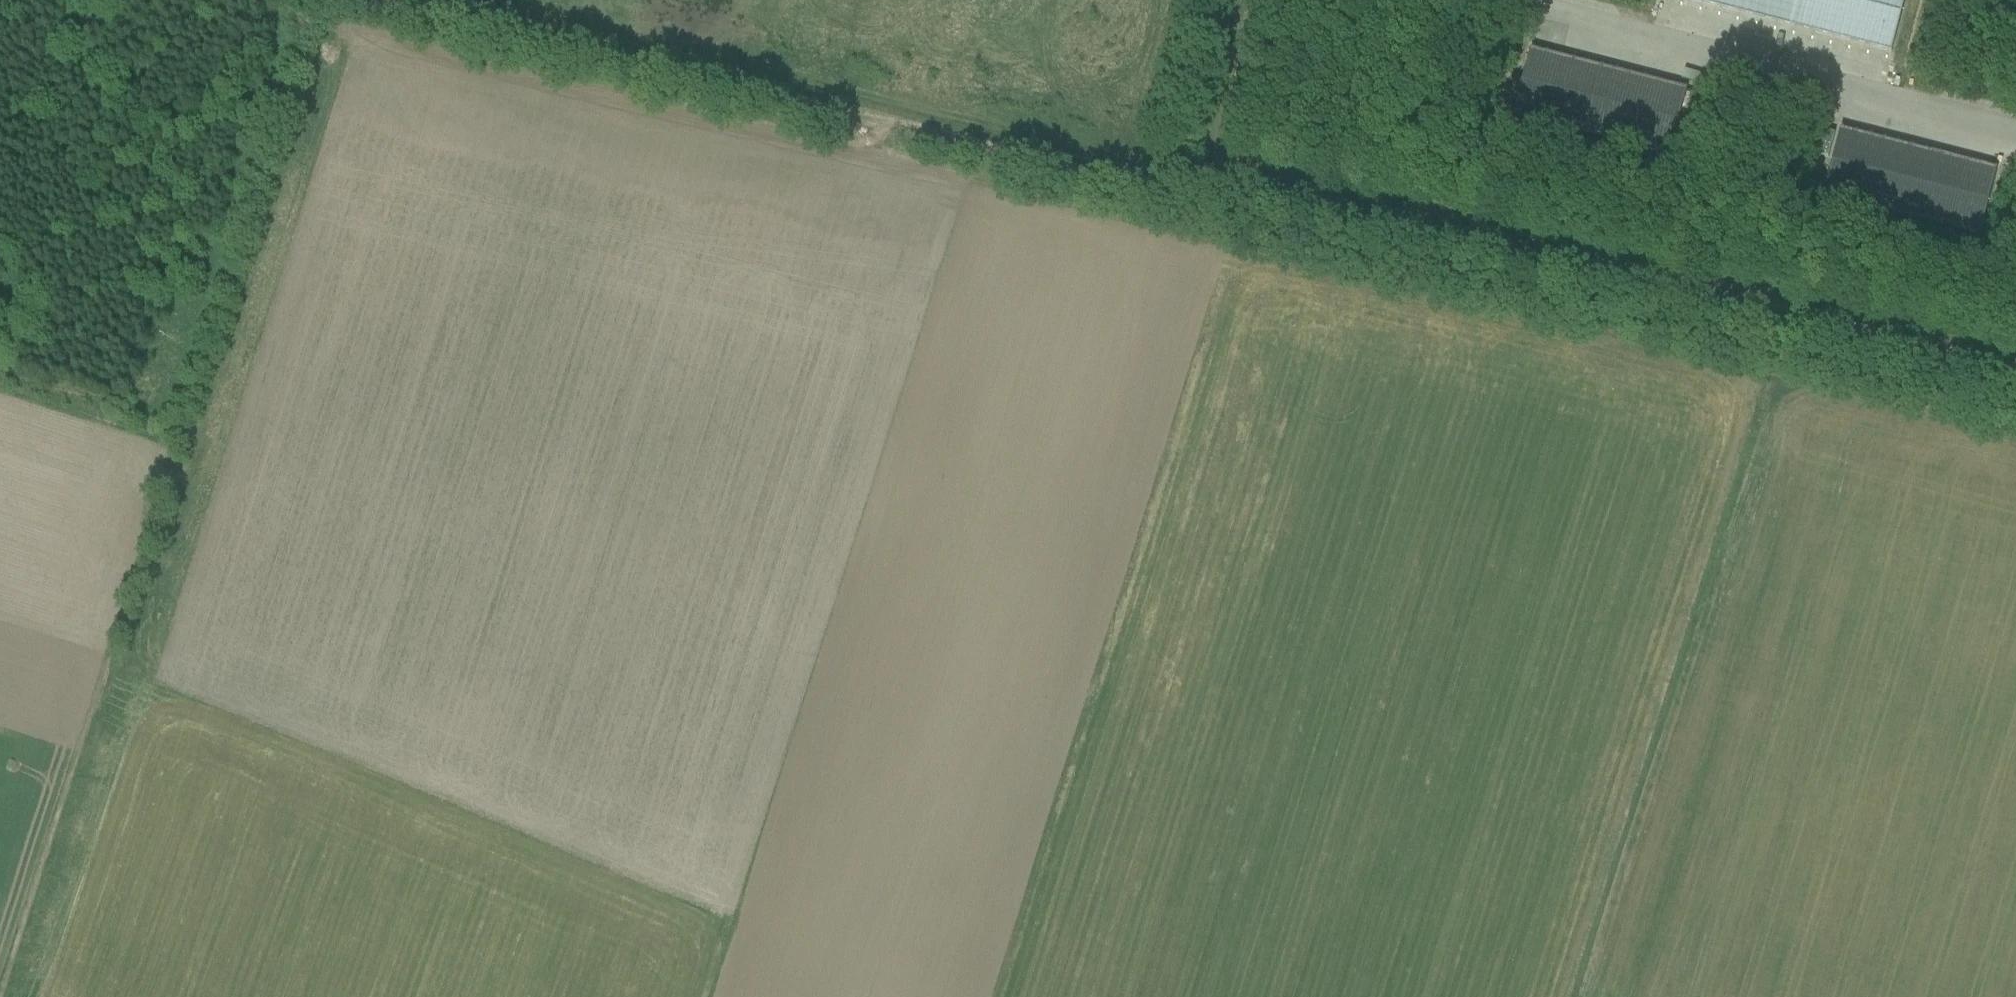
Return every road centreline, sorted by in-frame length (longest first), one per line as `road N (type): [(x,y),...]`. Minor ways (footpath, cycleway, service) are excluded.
road 1 (track): [(395,0),(1108,176),(1234,177),(2015,367)]

